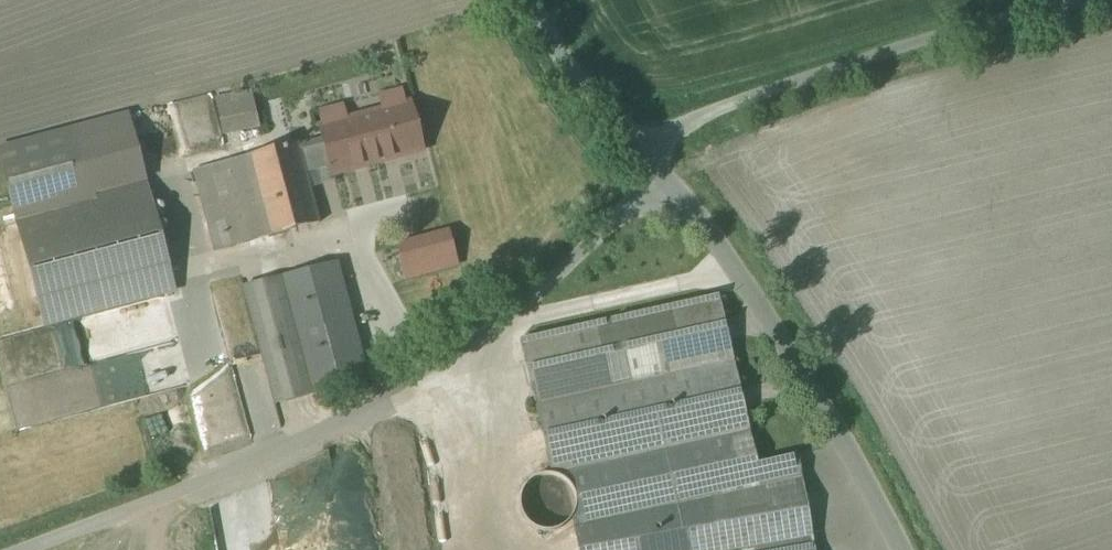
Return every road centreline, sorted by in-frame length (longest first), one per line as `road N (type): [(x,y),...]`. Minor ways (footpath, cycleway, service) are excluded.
road 1 (unclassified): [(672,179),(536,301),(384,401),(298,447),(35,549)]
road 2 (unclassified): [(650,151),(757,100),(906,51),(1111,1)]
road 3 (unclassified): [(906,549),(752,288),(672,179)]
road 4 (unclassified): [(650,151),(591,92),(533,0)]

